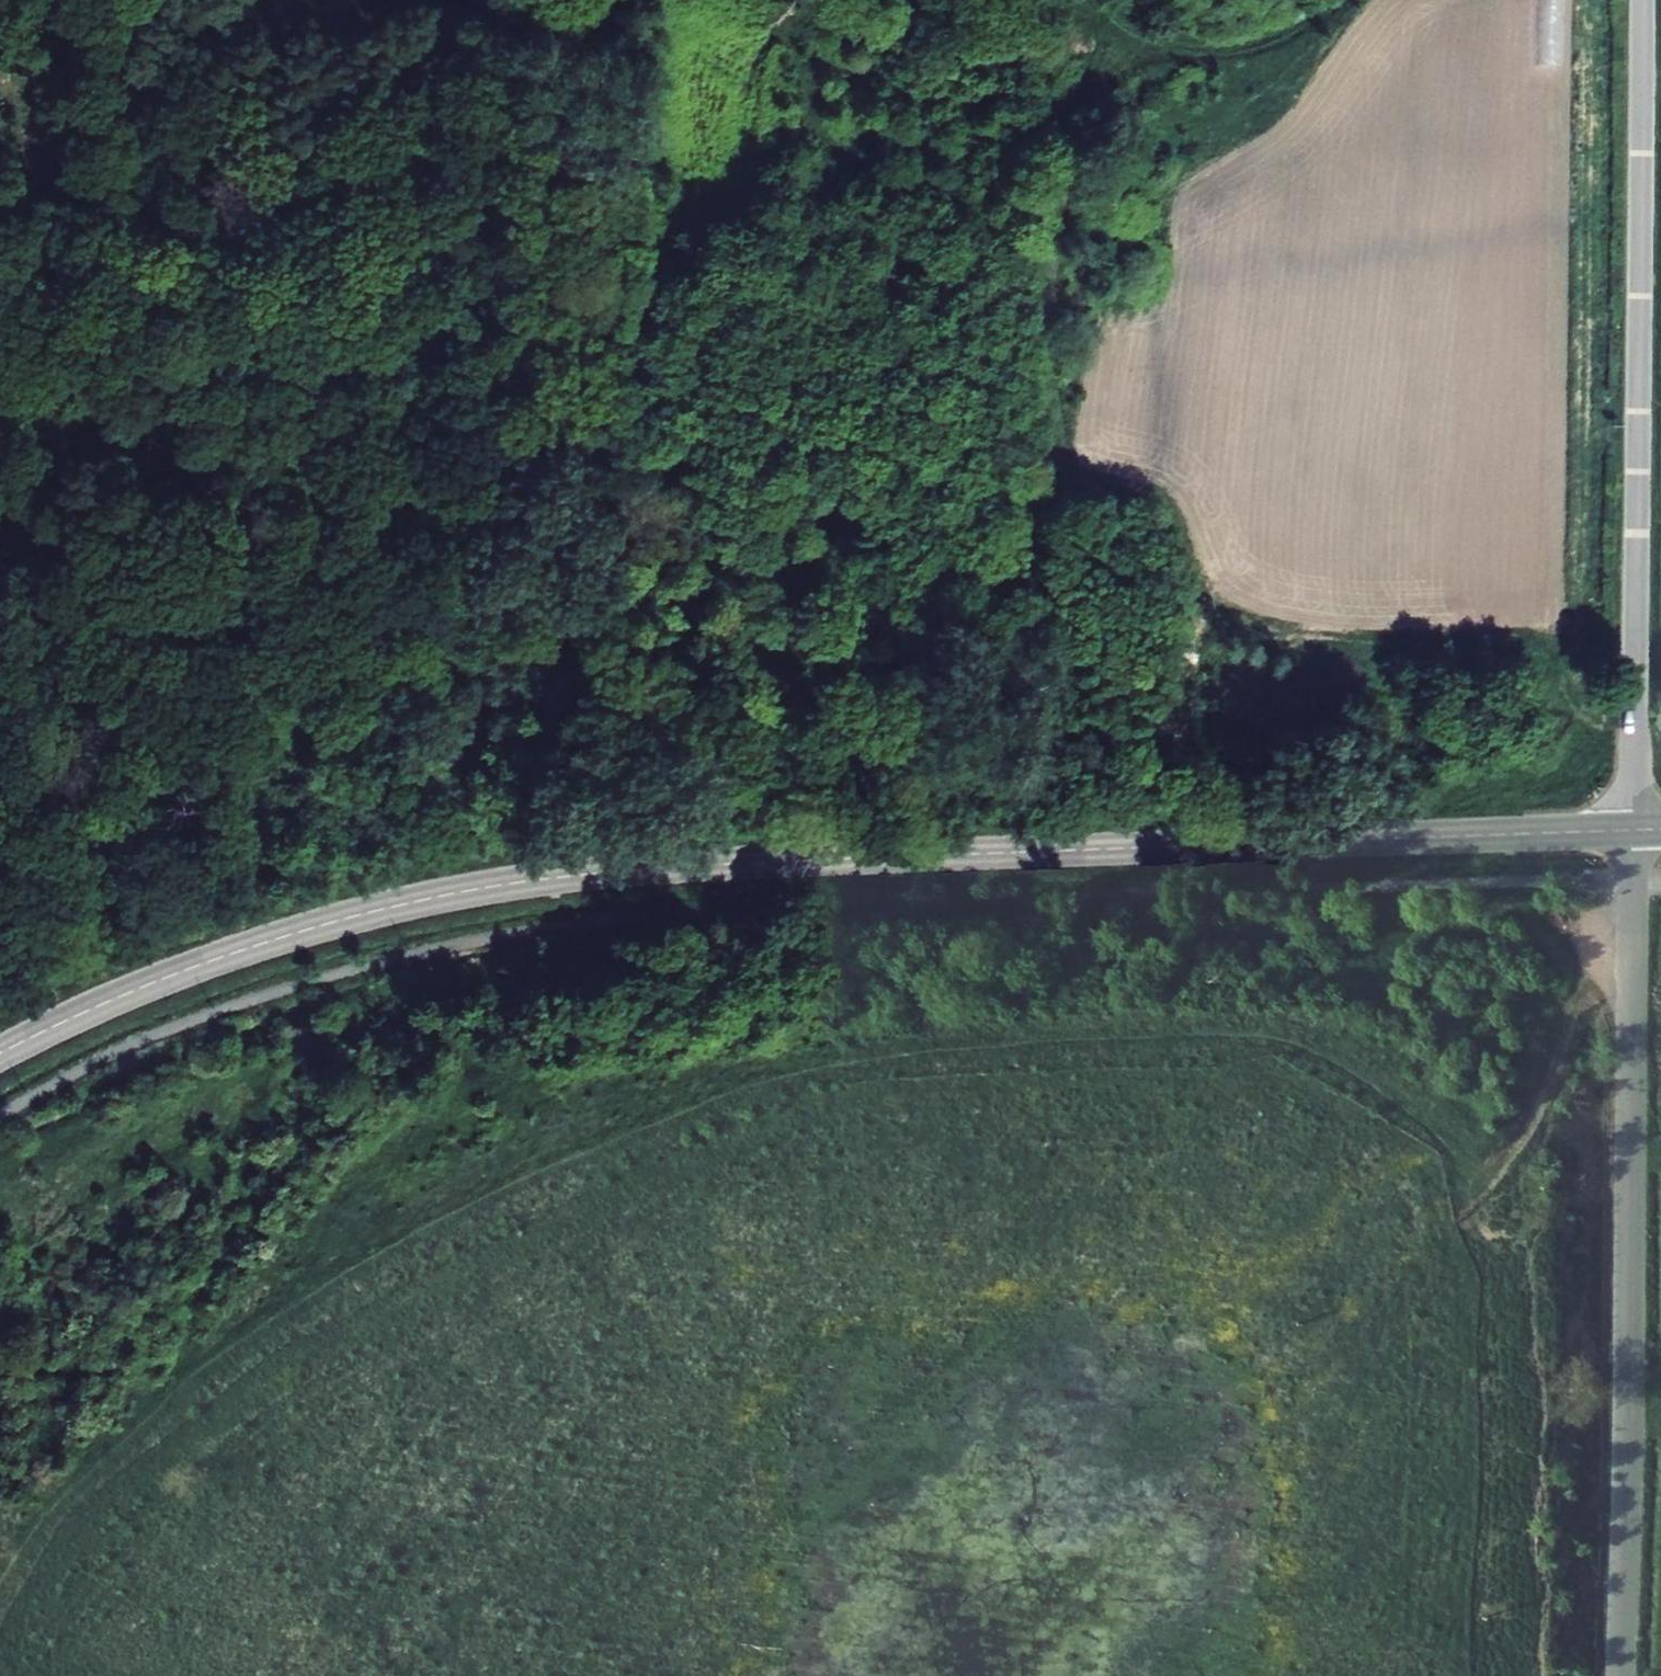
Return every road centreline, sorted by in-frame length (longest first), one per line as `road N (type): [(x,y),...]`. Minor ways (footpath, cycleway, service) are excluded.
road 1 (secondary): [(1634,831),(697,865),(525,882),(384,908),(241,949),(0,1052)]
road 2 (residential): [(1620,1675),(1634,831)]
road 3 (tertiary): [(1634,831),(1642,0)]

